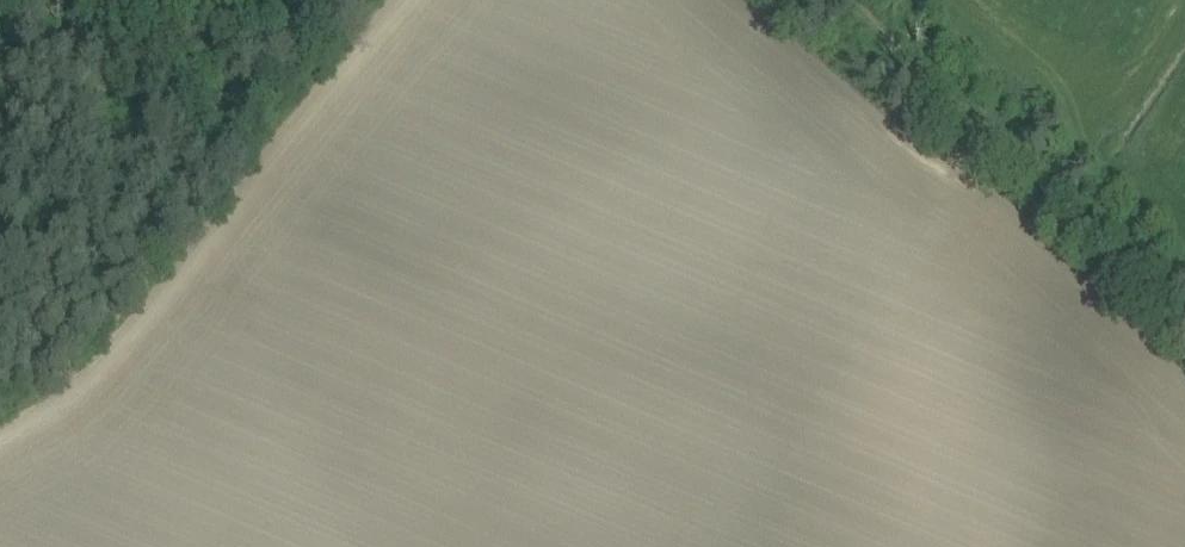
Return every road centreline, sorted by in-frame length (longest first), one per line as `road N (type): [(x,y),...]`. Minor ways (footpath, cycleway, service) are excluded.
road 1 (track): [(1184,301),(893,0)]

